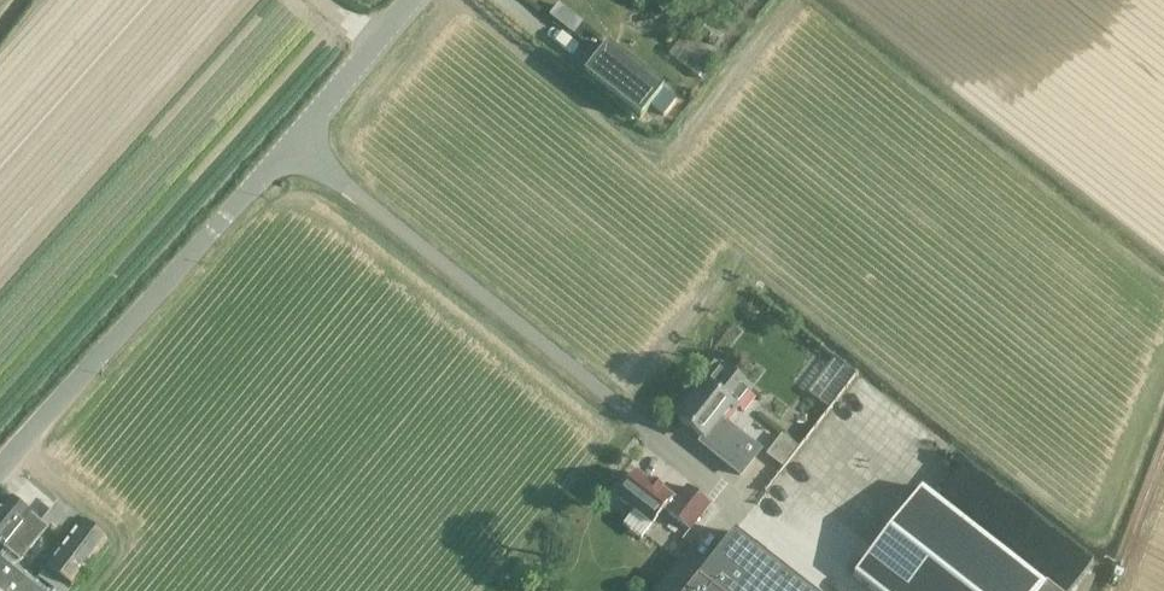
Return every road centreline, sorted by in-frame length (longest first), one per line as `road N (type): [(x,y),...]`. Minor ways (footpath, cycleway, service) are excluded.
road 1 (unclassified): [(0,463),(292,144),(409,0)]

